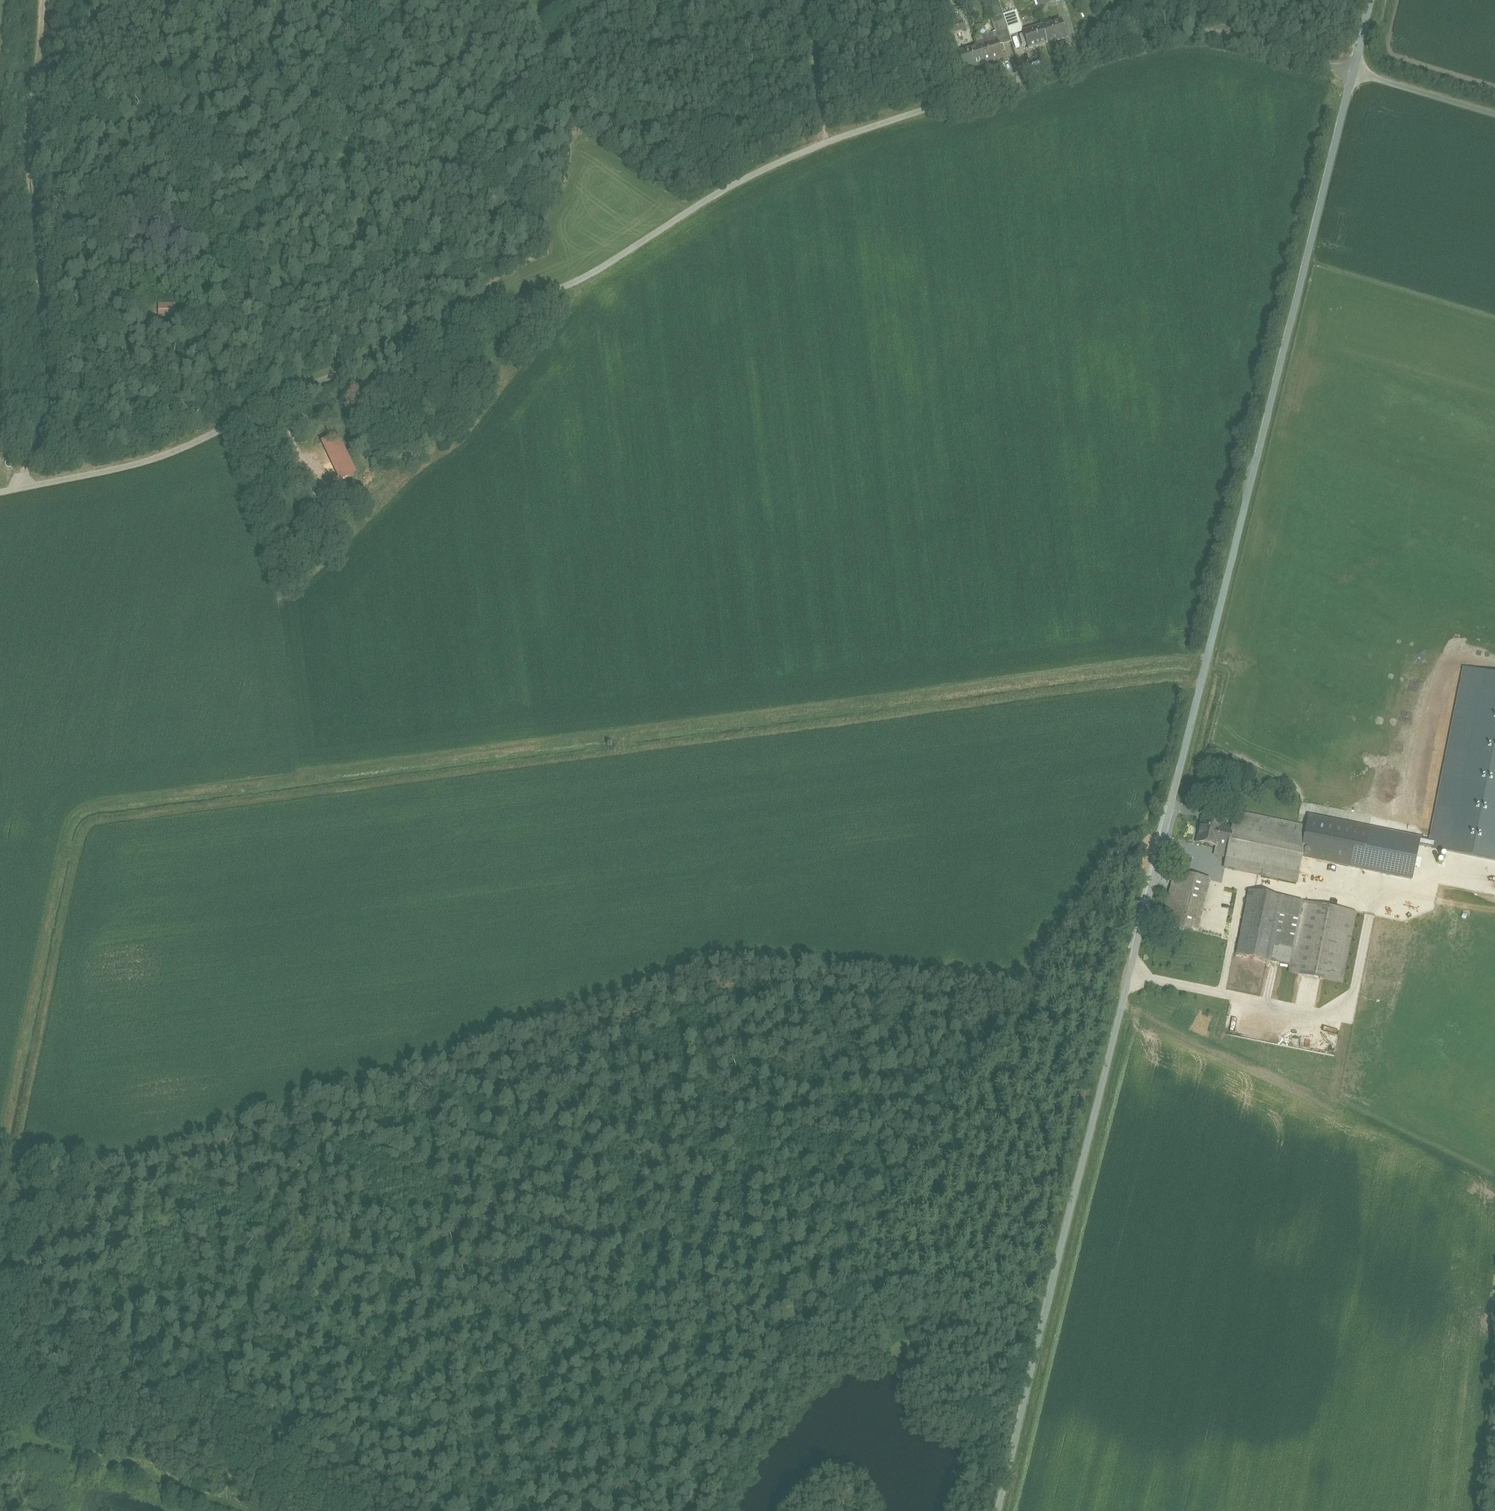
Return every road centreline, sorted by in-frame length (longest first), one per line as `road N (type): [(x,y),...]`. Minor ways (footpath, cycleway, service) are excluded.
road 1 (unclassified): [(1352,77),(1007,1510)]
road 2 (unclassified): [(1352,77),(1494,119)]

